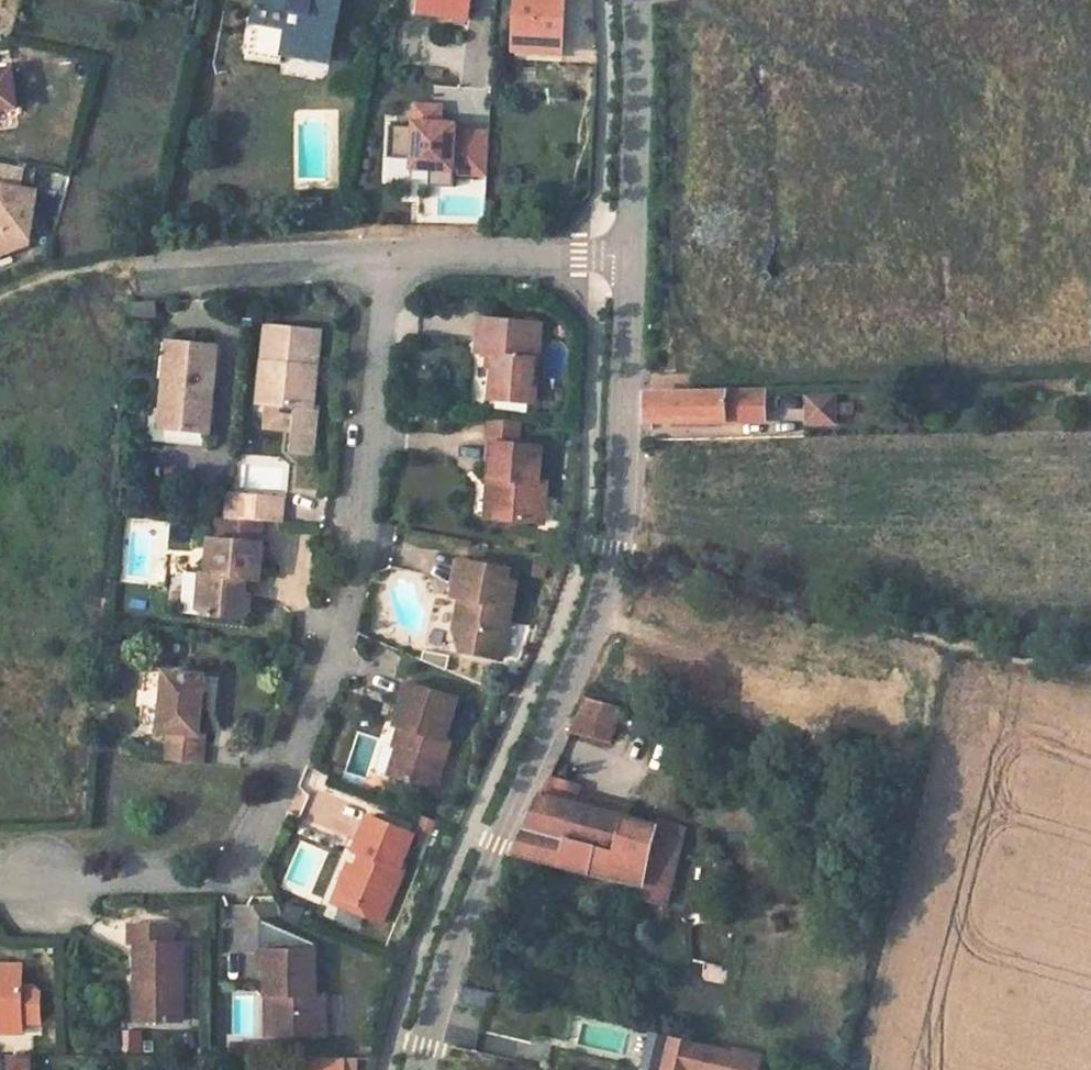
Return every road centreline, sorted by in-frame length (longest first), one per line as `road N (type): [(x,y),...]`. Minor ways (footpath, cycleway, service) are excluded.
road 1 (residential): [(386,255),(345,607),(258,830),(232,867),(207,876),(32,880),(0,890)]
road 2 (unclassified): [(631,255),(616,547),(604,591),(460,930),(419,1069)]
road 3 (unclassified): [(634,0),(631,255)]
road 4 (residential): [(386,255),(140,268)]
road 5 (residential): [(631,255),(386,255)]
road 6 (track): [(140,268),(105,263),(0,300)]

